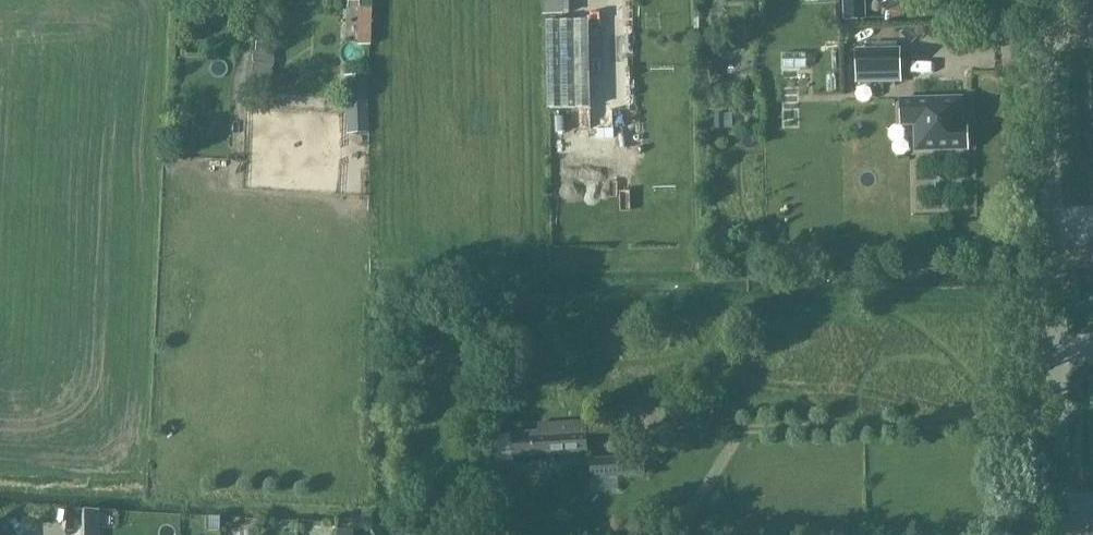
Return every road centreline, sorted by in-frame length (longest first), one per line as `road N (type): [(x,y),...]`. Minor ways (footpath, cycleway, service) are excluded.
road 1 (residential): [(1064,534),(1046,0)]

